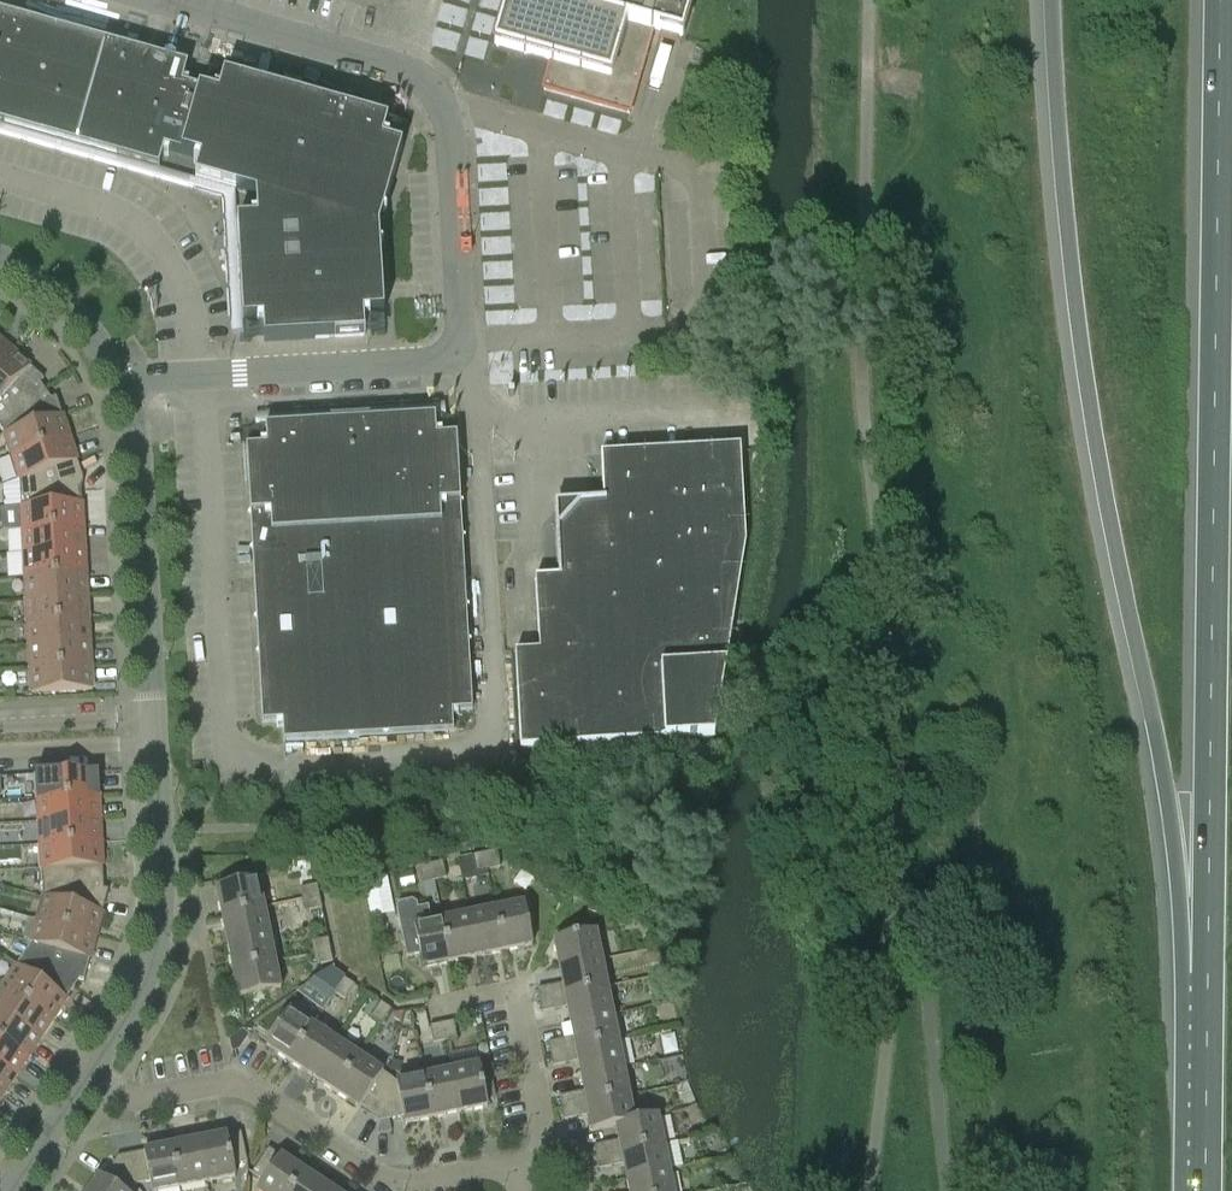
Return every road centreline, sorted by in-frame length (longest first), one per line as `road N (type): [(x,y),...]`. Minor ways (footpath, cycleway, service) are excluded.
road 1 (motorway): [(1053,0),(1065,225),(1086,388),(1149,706),(1184,971),(1203,1026)]
road 2 (motorway): [(1217,0),(1203,1026)]
road 3 (unclassified): [(196,376),(435,361),(462,349),(447,124),(424,81),(404,68),(158,0)]
road 4 (residential): [(513,1164),(392,1182),(245,1087),(139,1099),(89,1073)]
road 5 (residential): [(89,1073),(141,988),(158,942),(164,898),(154,744)]
road 6 (residential): [(153,718),(140,446),(122,383)]
road 7 (residential): [(513,1164),(545,1154),(518,993),(445,1006)]
road 8 (residential): [(122,383),(69,307),(0,259)]
road 9 (motorway): [(1203,1026),(1201,1190)]
road 10 (residential): [(0,752),(154,744)]
road 11 (residential): [(153,718),(0,727)]
road 12 (residential): [(10,1190),(89,1073)]

